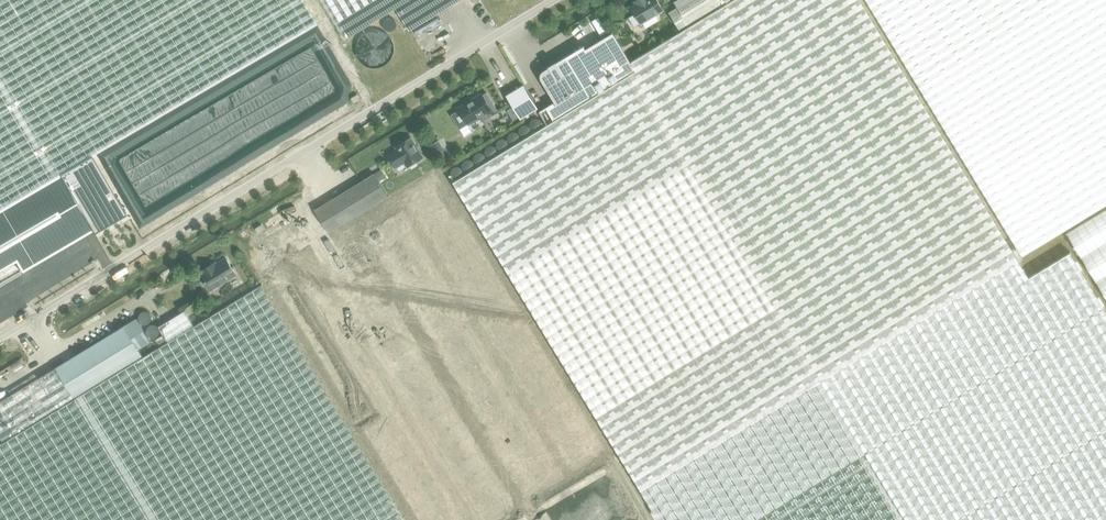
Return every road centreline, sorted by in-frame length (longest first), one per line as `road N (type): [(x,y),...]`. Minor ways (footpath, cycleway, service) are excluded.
road 1 (unclassified): [(552,0),(0,340)]

